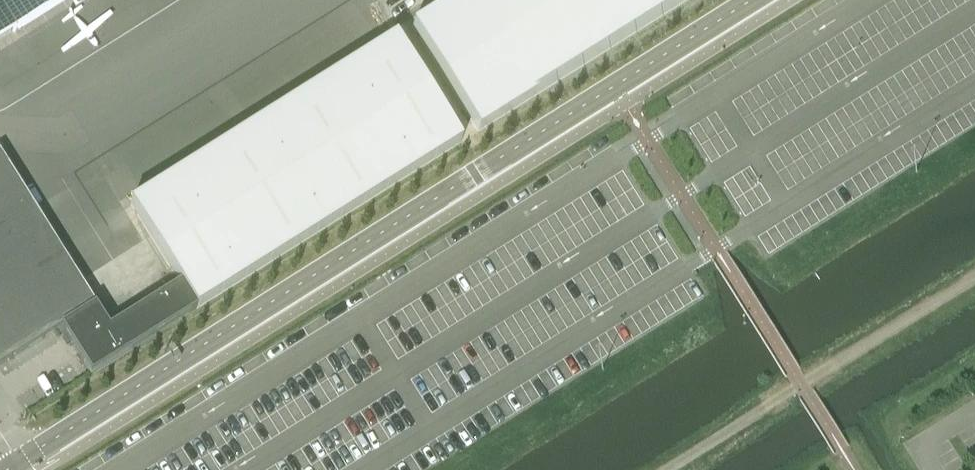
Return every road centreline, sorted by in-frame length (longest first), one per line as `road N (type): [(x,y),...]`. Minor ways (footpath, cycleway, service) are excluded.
road 1 (secondary): [(750,0),(17,461)]
road 2 (track): [(662,469),(974,273)]

